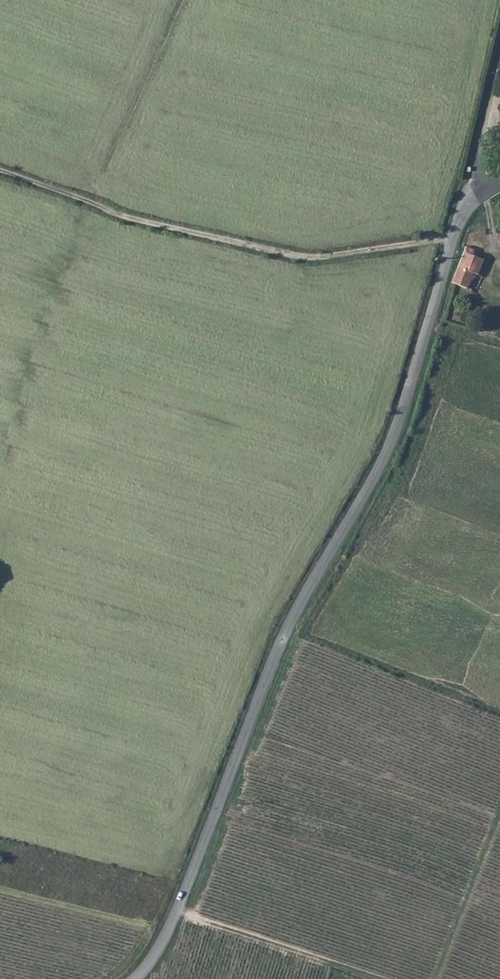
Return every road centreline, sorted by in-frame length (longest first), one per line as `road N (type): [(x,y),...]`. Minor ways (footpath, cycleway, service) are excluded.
road 1 (unclassified): [(135,978),(177,915),(283,635),(400,429),(464,205),(499,186)]
road 2 (track): [(453,237),(293,259),(127,222),(0,175)]
road 3 (track): [(0,506),(92,208)]
road 4 (track): [(185,0),(92,208)]
road 5 (track): [(177,915),(369,978)]
road 6 (track): [(481,189),(479,156),(497,55)]

